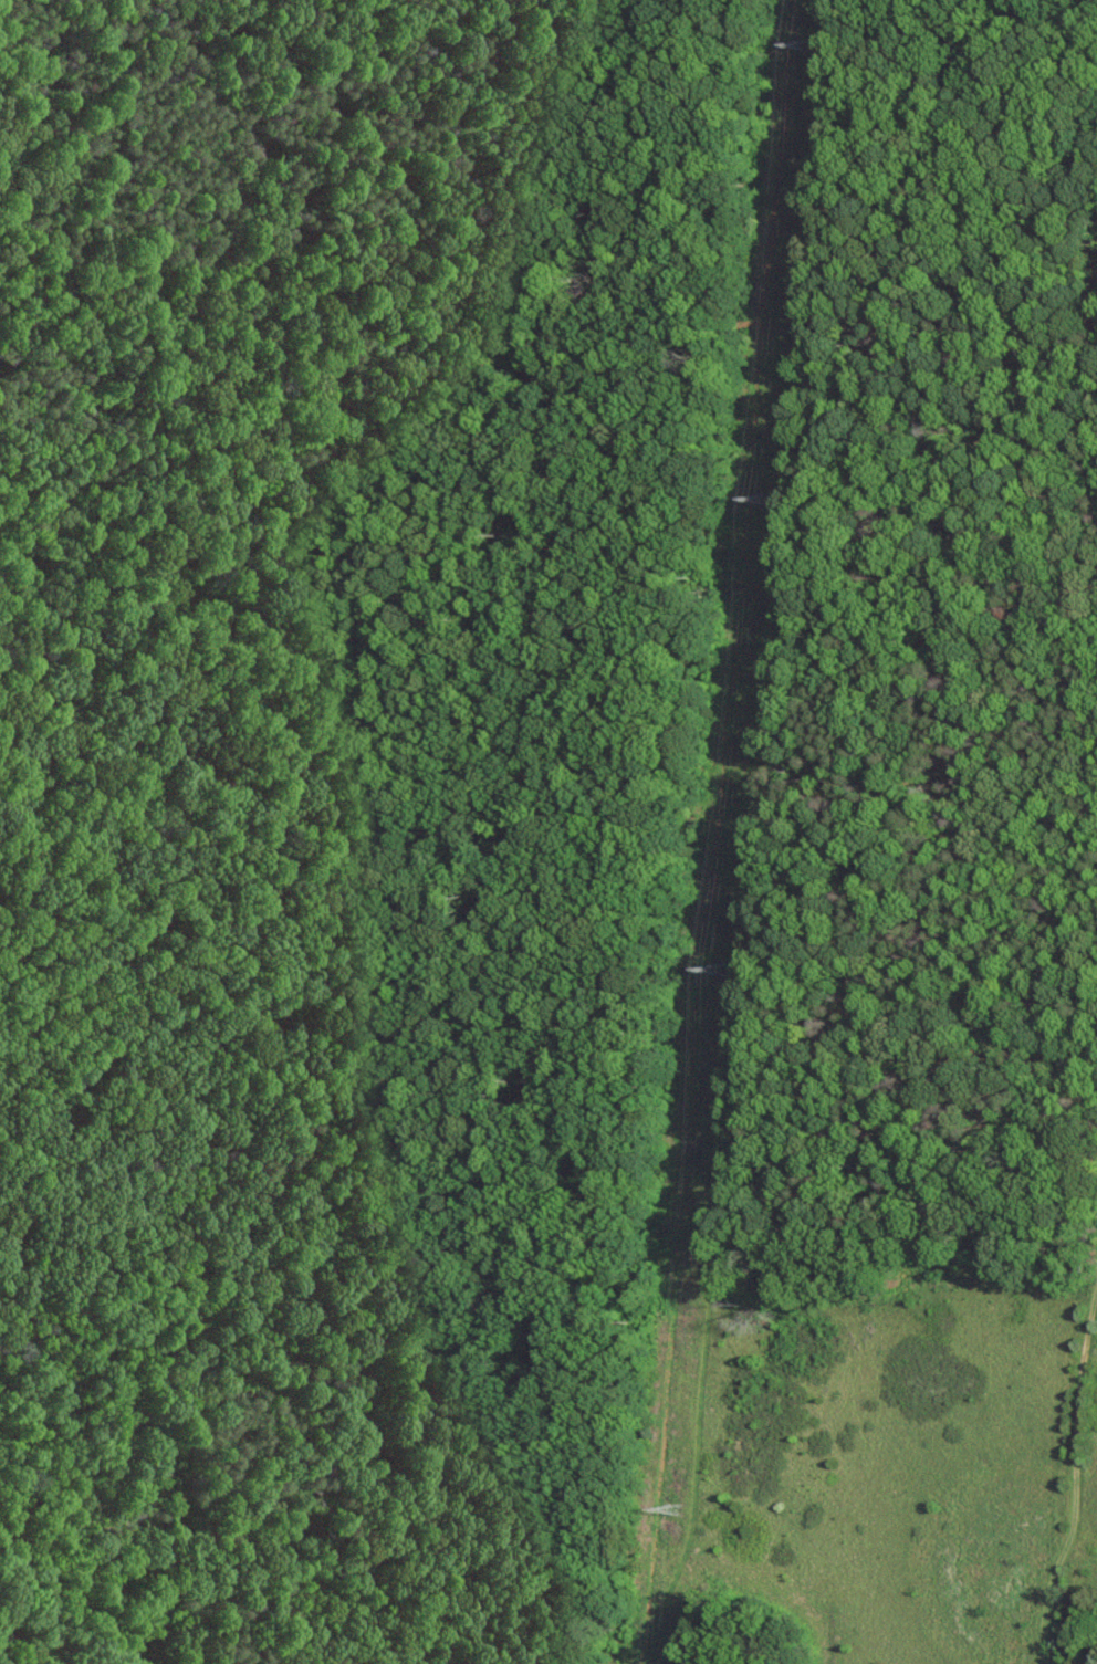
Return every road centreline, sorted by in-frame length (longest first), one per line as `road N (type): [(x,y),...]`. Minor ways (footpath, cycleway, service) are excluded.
road 1 (track): [(1039,1663),(1047,1584),(1072,1529),(1077,1414),(1096,1284)]

